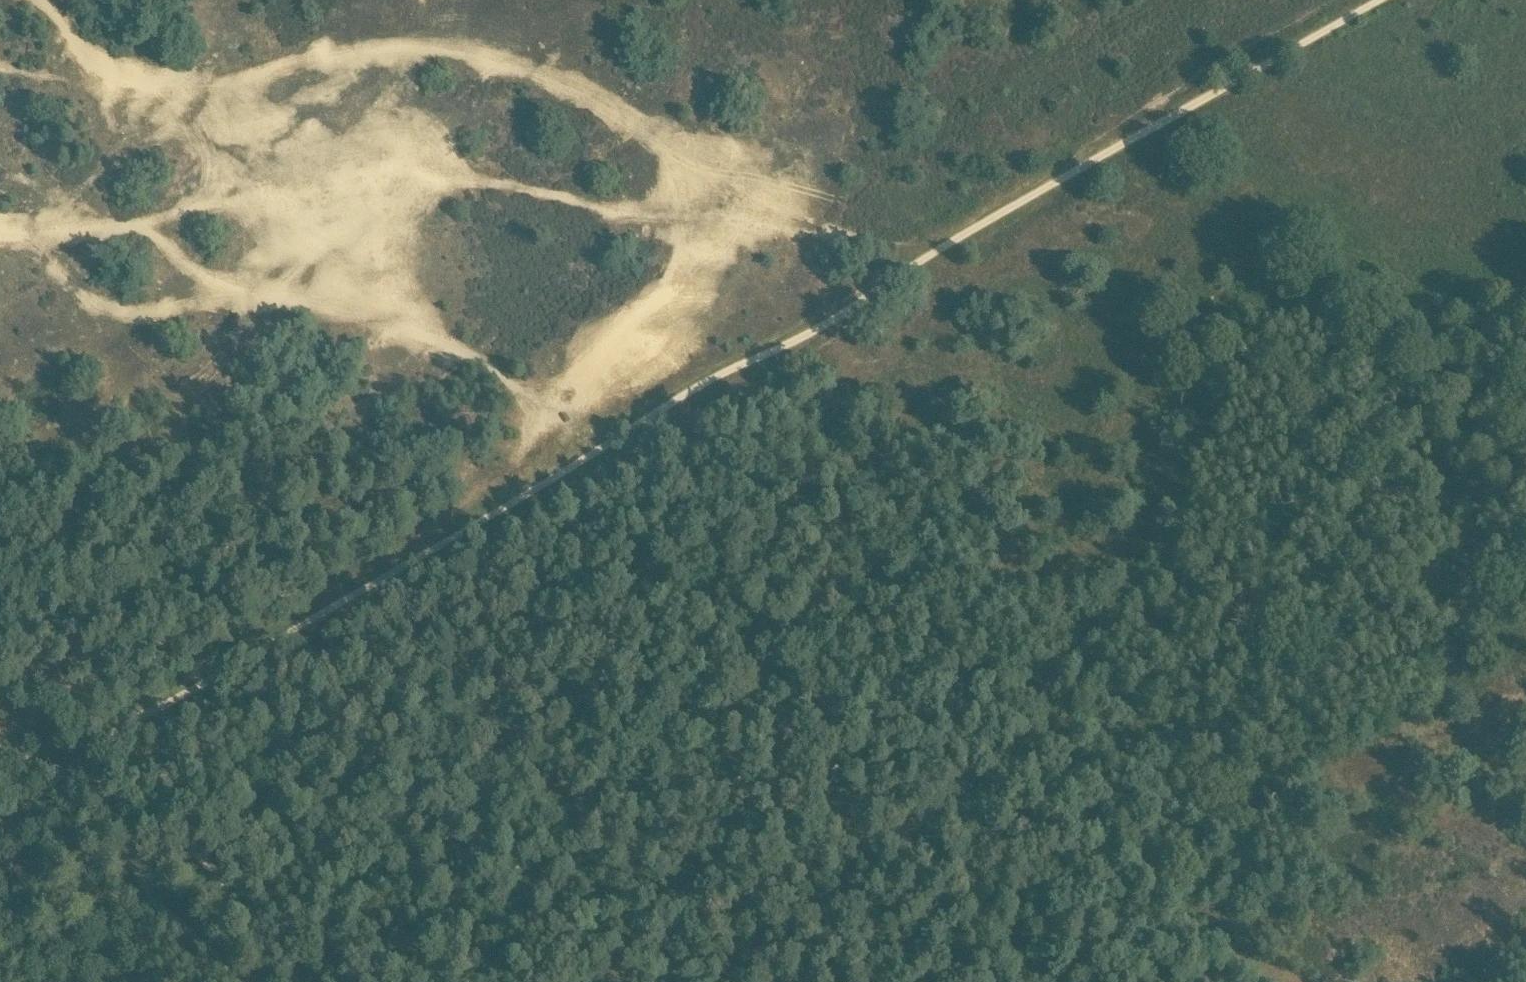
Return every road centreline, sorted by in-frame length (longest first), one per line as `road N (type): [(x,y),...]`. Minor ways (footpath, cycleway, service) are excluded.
road 1 (track): [(106,736),(0,841)]

